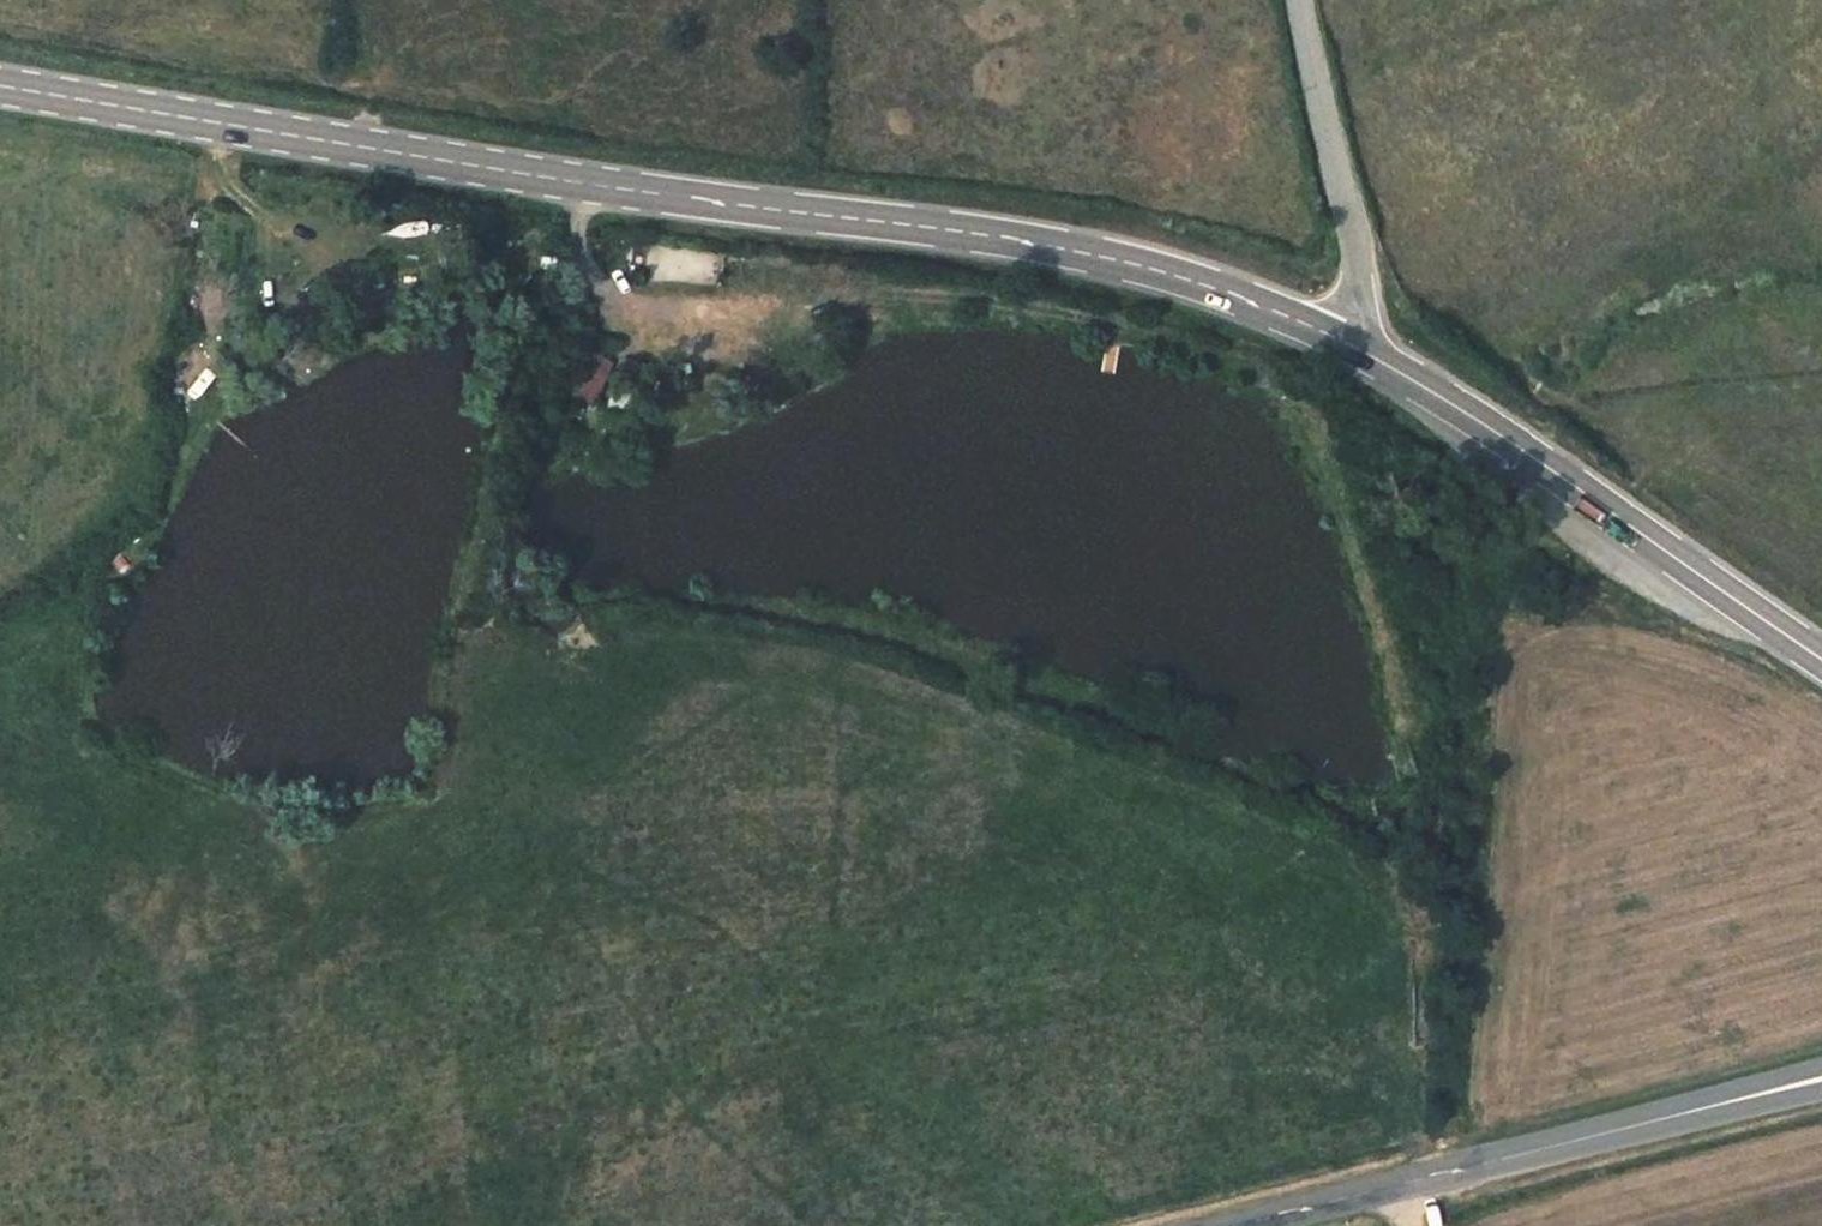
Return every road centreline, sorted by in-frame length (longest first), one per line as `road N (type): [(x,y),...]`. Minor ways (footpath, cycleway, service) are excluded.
road 1 (secondary): [(0,82),(760,207),(1006,236),(1145,266),(1250,299),(1341,340)]
road 2 (secondary): [(1341,340),(1500,434),(1821,657)]
road 3 (secondary): [(1821,1083),(1271,1225)]
road 4 (unclassified): [(1300,0),(1359,267),(1341,340)]

